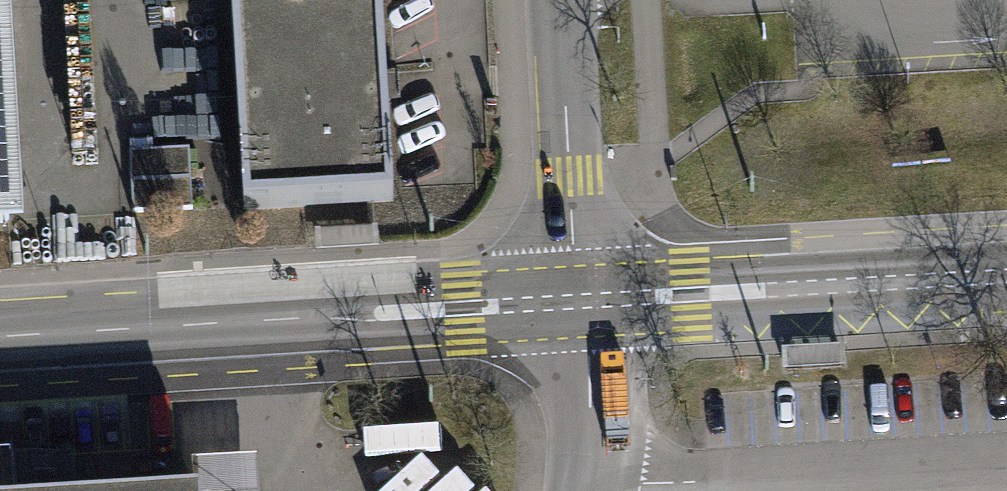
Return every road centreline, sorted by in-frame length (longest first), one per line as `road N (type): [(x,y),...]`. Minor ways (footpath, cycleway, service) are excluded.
road 1 (tertiary): [(0,334),(579,301)]
road 2 (tertiary): [(579,301),(1006,275)]
road 3 (residential): [(560,0),(579,301)]
road 4 (residential): [(589,490),(589,350),(579,301)]

